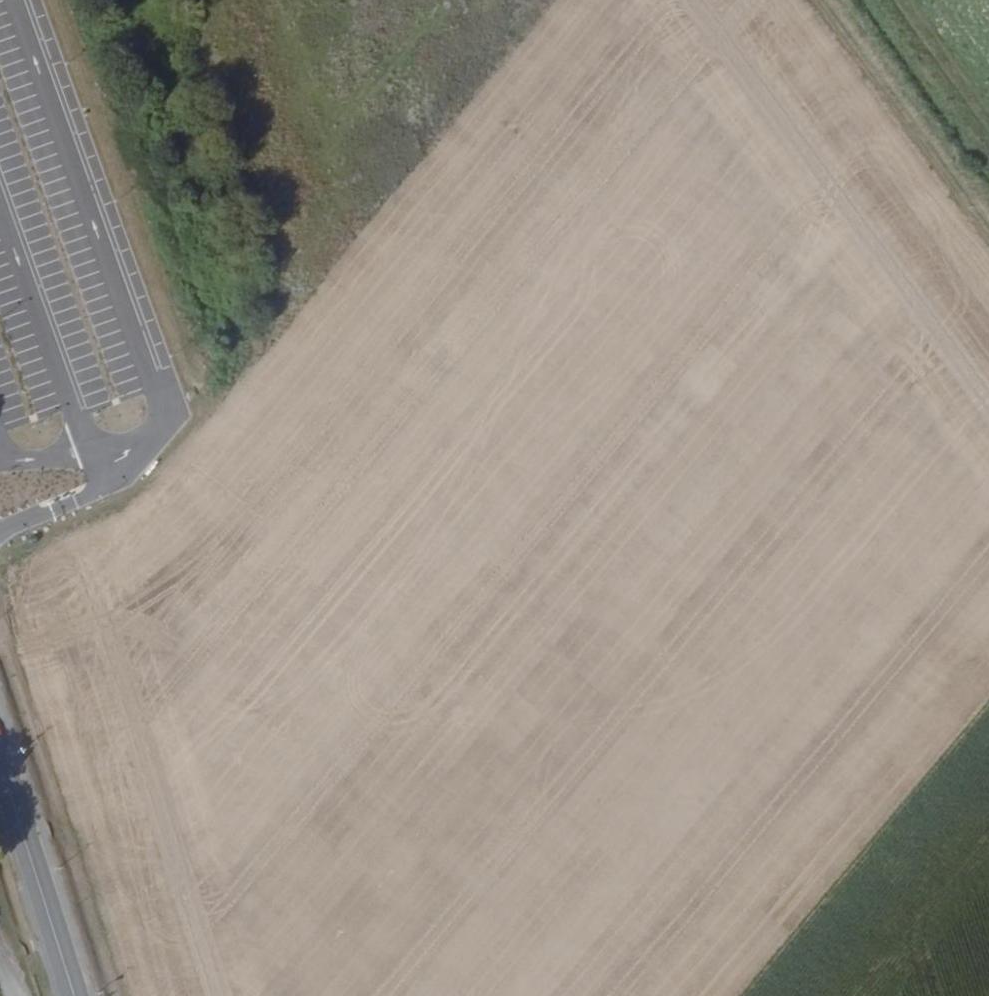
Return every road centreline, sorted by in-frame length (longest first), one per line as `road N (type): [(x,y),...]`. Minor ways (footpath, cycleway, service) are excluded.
road 1 (tertiary): [(74,995),(0,762)]

